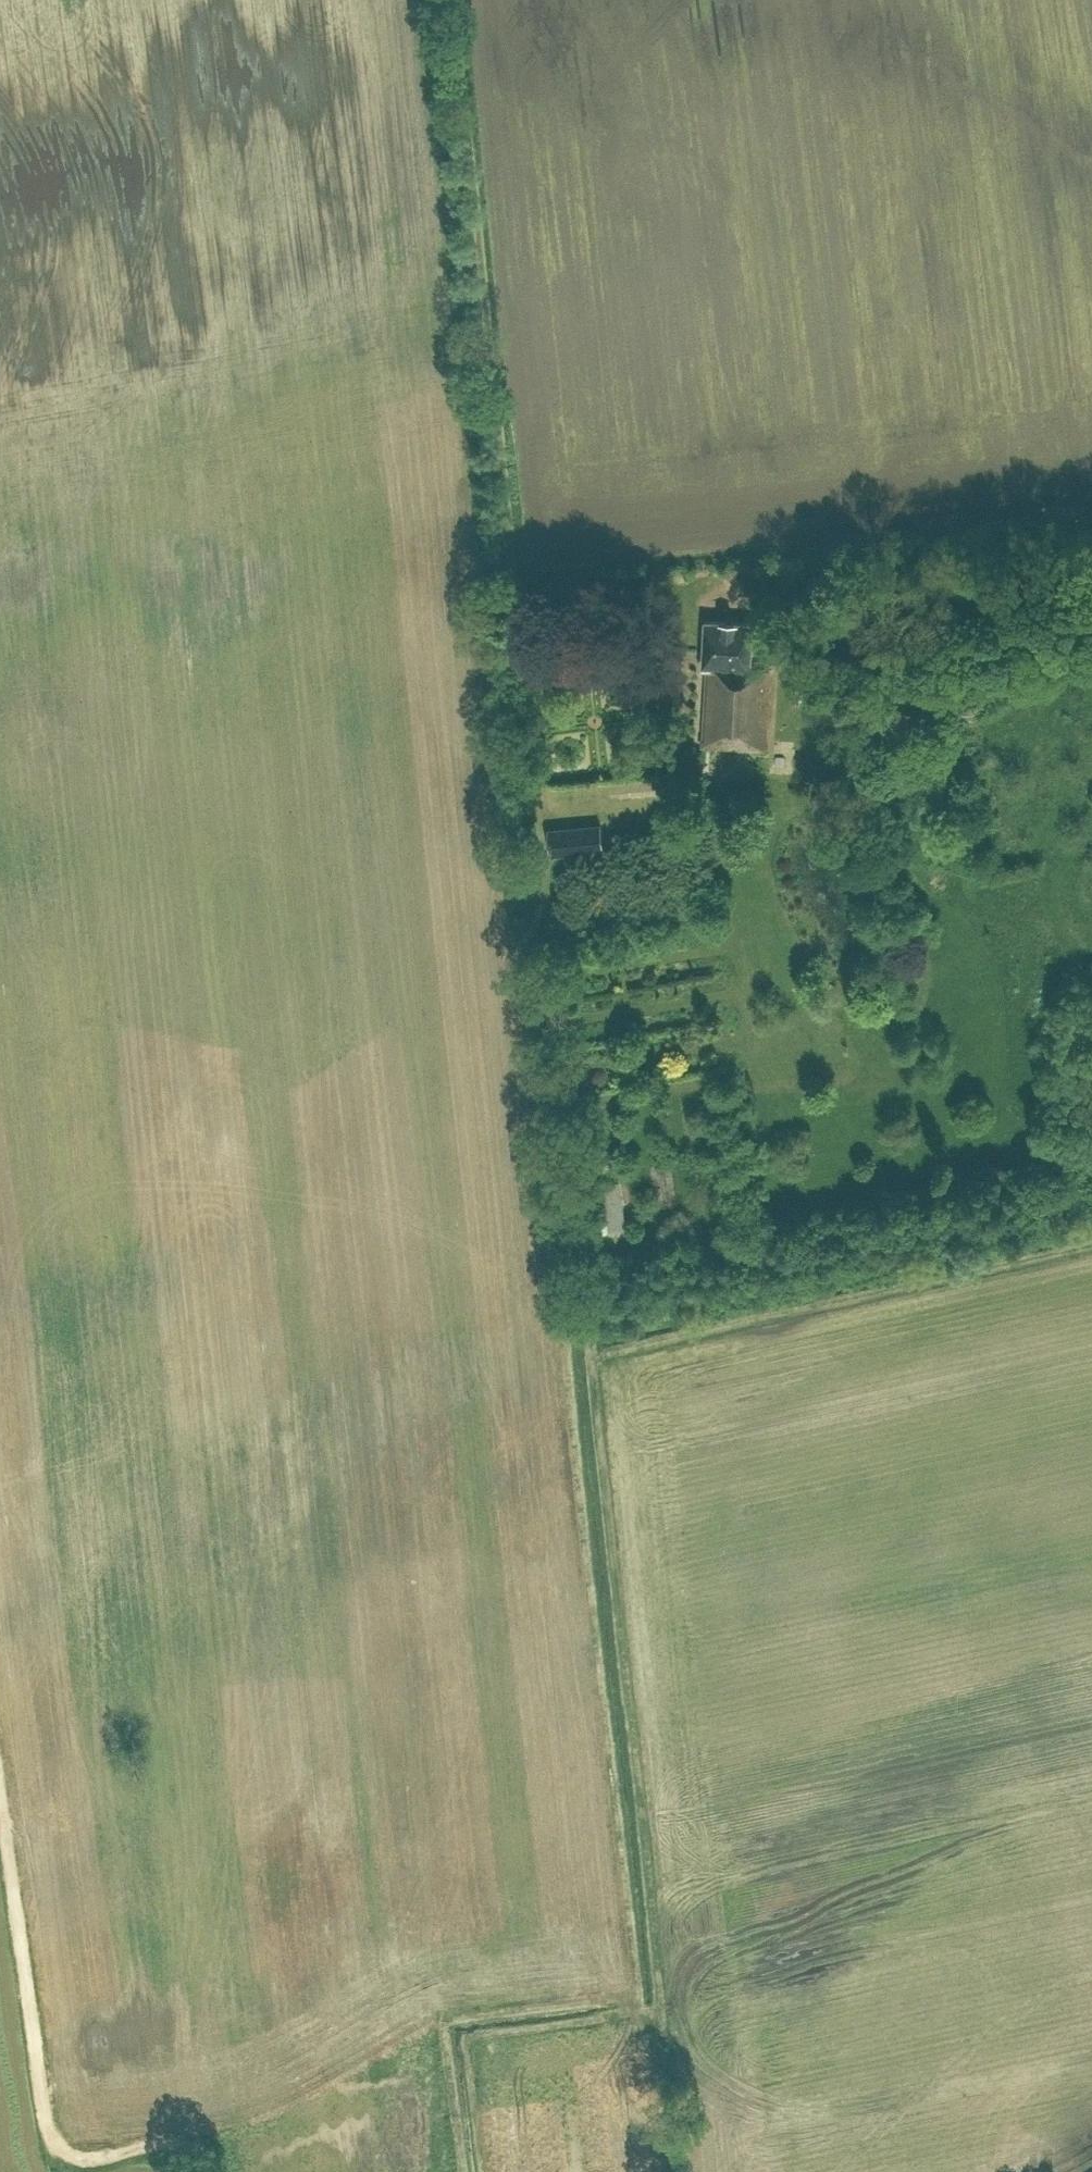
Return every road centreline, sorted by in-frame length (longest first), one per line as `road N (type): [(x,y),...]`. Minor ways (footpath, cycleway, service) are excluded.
road 1 (track): [(208,2171),(197,2147),(183,2142),(81,2161),(52,2145),(0,1829)]

